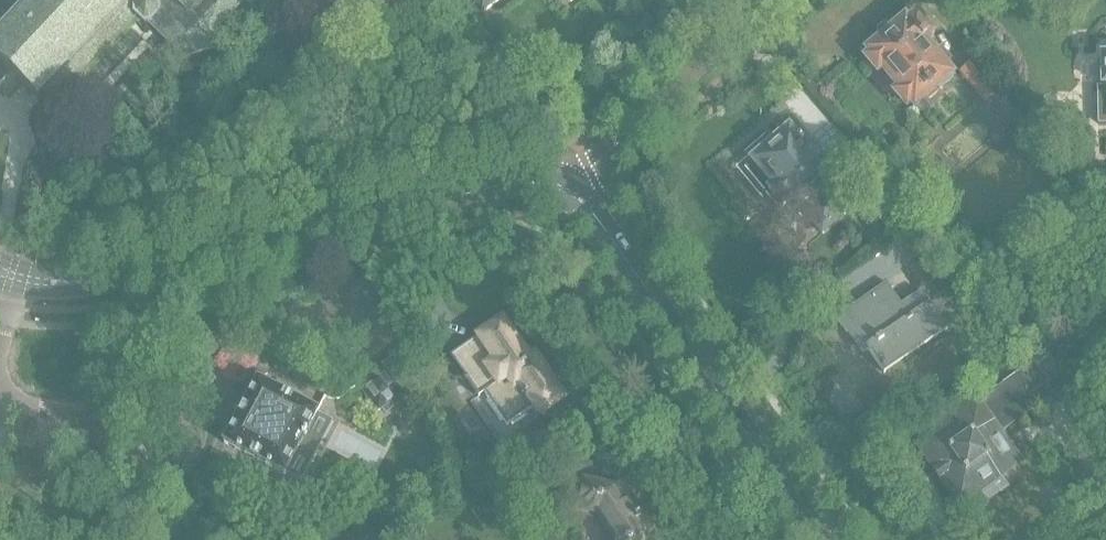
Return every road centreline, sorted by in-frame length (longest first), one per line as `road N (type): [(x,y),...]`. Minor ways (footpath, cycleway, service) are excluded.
road 1 (tertiary): [(553,186),(515,182),(132,274),(14,277)]
road 2 (tertiary): [(821,539),(590,208),(553,186)]
road 3 (residential): [(553,186),(597,161),(762,0)]
road 4 (residential): [(173,539),(107,433),(70,416),(0,410)]

